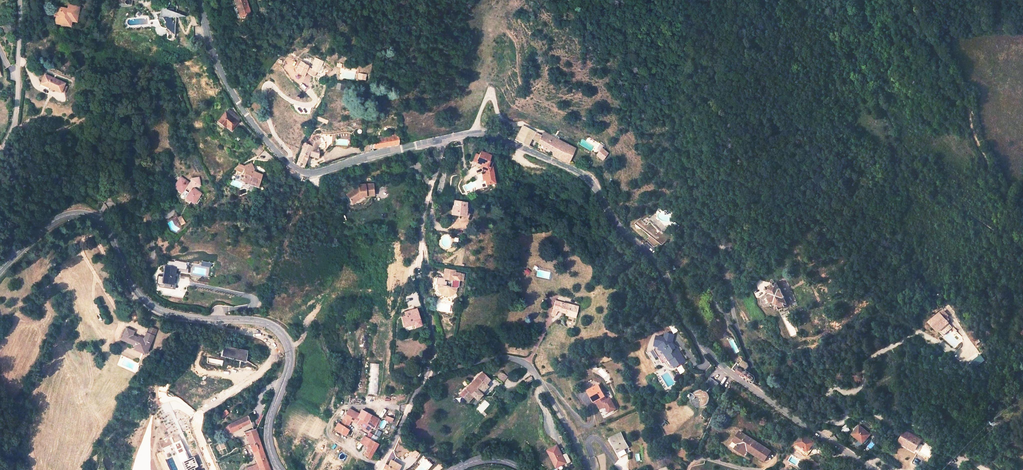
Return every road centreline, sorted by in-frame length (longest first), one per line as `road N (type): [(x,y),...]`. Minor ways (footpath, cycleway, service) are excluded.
road 1 (tertiary): [(442,138),(490,133),(587,177),(618,224),(660,265),(683,319),(715,359),(875,469)]
road 2 (tertiary): [(199,0),(242,107),(299,170),(442,138)]
road 3 (tertiary): [(0,271),(52,222),(85,214),(112,234),(147,302),(182,317),(221,320)]
road 4 (track): [(910,0),(965,99),(1022,242)]
road 5 (residential): [(442,138),(417,275),(432,336),(425,375)]
road 6 (residential): [(425,375),(499,359),(532,369),(589,469)]
road 7 (unclassified): [(221,320),(224,329),(258,334),(274,348),(263,369),(202,412),(197,432),(213,469)]
road 8 (tertiary): [(221,320),(265,324),(286,338),(291,364),(268,427),(280,469)]
road 9 (track): [(290,350),(316,320),(338,373),(333,409),(369,405)]
road 10 (residential): [(0,158),(18,119),(20,0)]
road 11 (track): [(263,369),(241,354),(190,344),(163,371),(152,414)]

